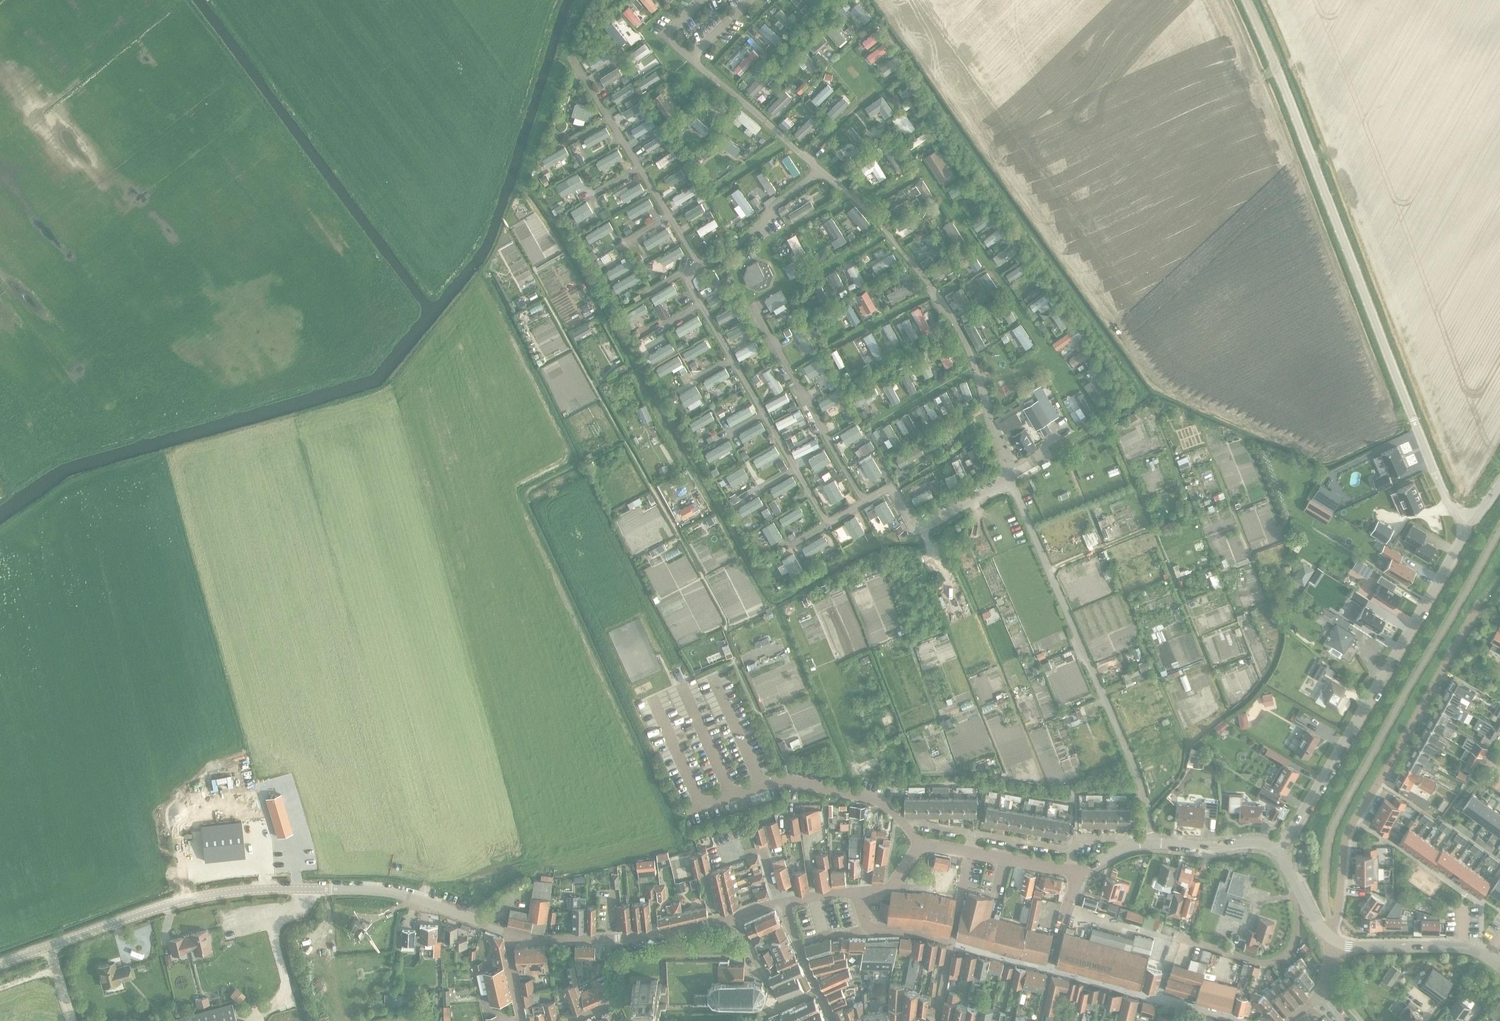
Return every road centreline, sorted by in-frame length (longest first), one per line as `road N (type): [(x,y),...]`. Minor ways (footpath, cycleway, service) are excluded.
road 1 (unclassified): [(1467,522),(1434,473),(1246,0)]
road 2 (tertiary): [(510,934),(399,894),(270,889),(171,903),(0,964)]
road 3 (unclassified): [(1279,851),(1467,522)]
road 4 (tertiary): [(510,934),(634,938),(778,902)]
road 5 (residential): [(902,822),(1074,851),(1082,837),(1121,838),(1127,846)]
road 6 (tertiary): [(858,892),(889,887),(921,846),(1074,871)]
road 7 (residential): [(1237,1020),(1050,969)]
road 8 (residential): [(1050,969),(869,927)]
road 9 (tertiary): [(1499,964),(1463,947),(1338,943)]
road 10 (tertiary): [(1127,846),(1245,842),(1279,851)]
road 11 (residential): [(778,902),(832,1020)]

